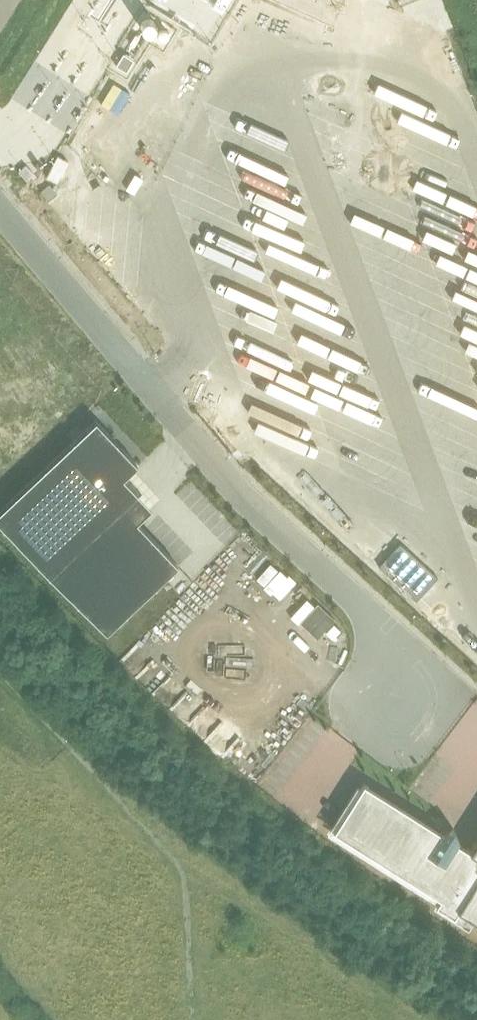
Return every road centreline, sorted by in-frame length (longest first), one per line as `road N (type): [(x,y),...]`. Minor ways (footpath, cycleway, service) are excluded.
road 1 (unclassified): [(463,709),(217,468),(0,211)]

